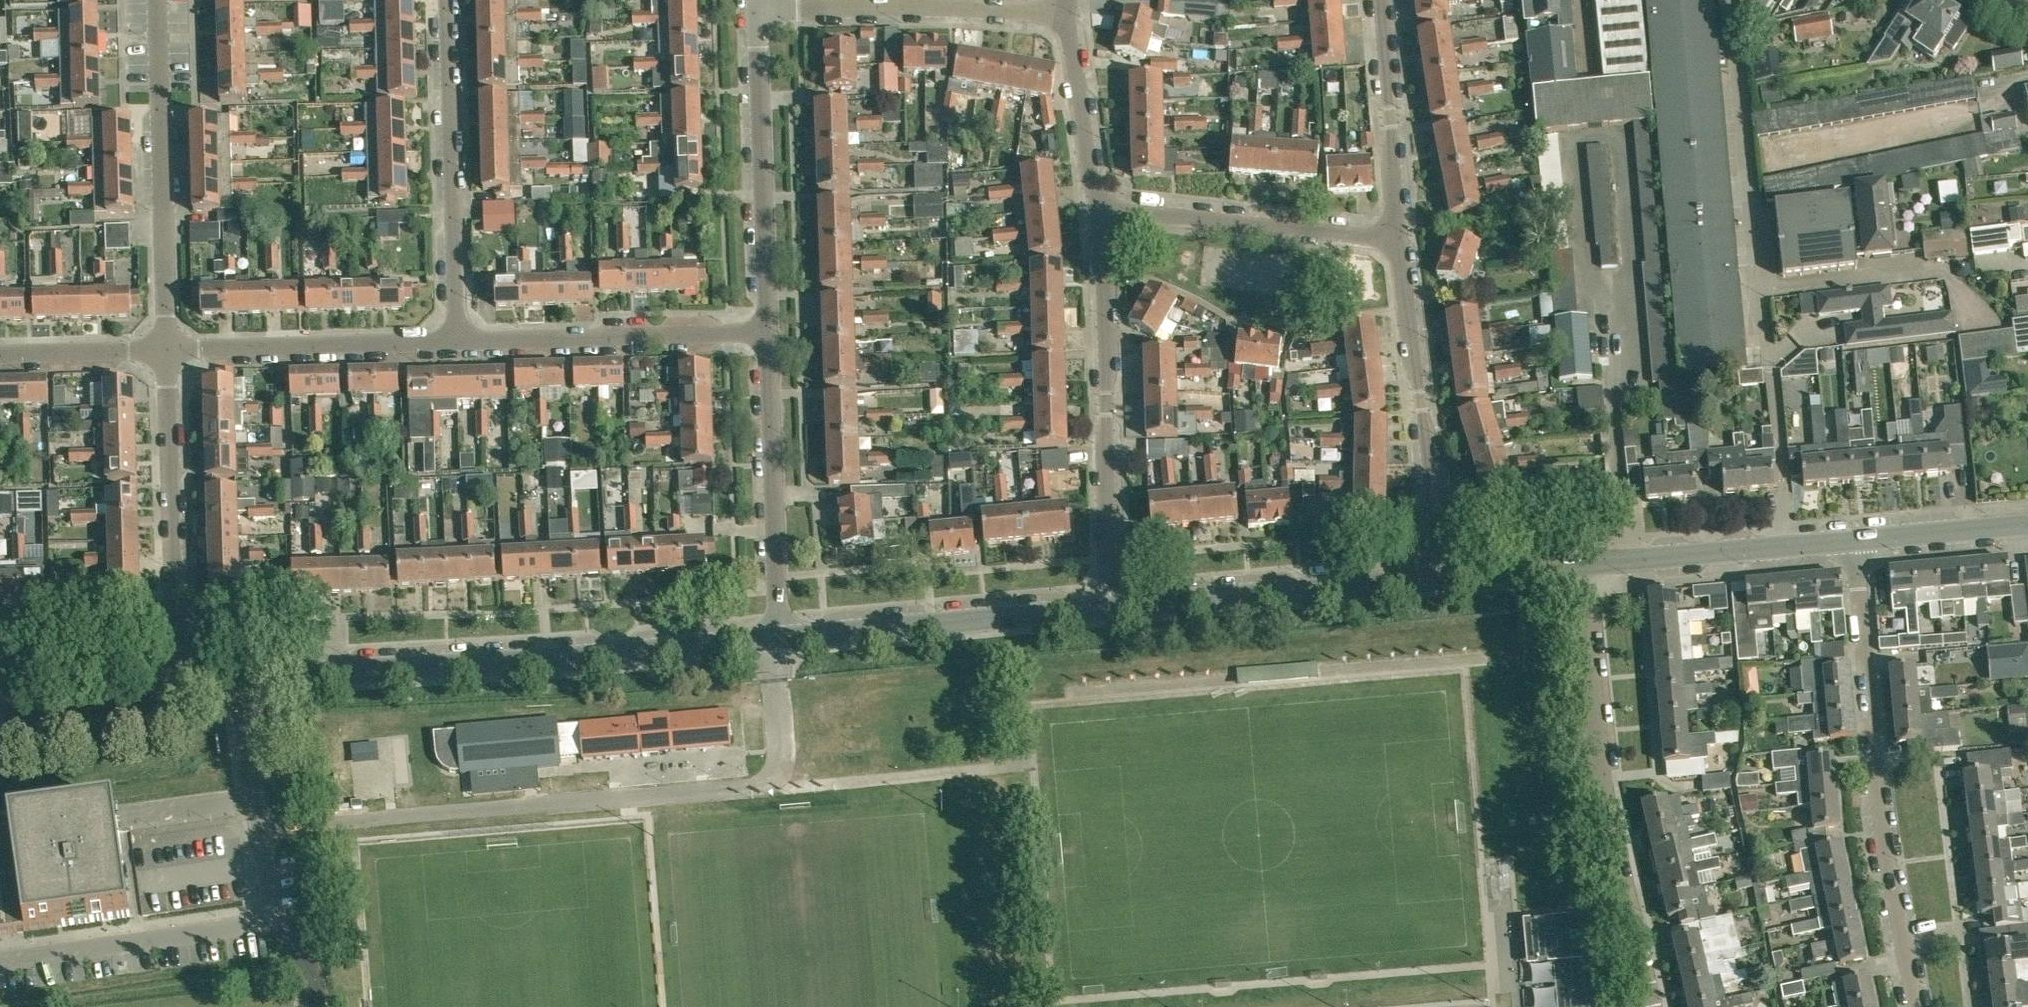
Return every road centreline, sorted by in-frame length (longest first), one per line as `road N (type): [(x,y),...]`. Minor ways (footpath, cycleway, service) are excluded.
road 1 (tertiary): [(178,689),(783,636)]
road 2 (residential): [(1916,1006),(1882,829),(1854,538)]
road 3 (residential): [(1649,1006),(1599,773),(1575,564)]
road 4 (residential): [(1114,606),(1097,219)]
road 5 (residential): [(167,351),(157,0)]
road 6 (residential): [(1445,575),(1399,235)]
road 7 (residential): [(456,343),(448,0)]
road 8 (residential): [(178,689),(167,351)]
road 9 (tertiary): [(1114,606),(1445,575)]
road 10 (tertiary): [(783,636),(1114,606)]
road 11 (residential): [(770,334),(758,11)]
road 12 (residential): [(456,343),(770,334)]
road 13 (residential): [(1067,15),(758,11)]
road 14 (residential): [(1399,235),(1367,239),(1097,219)]
road 15 (residential): [(783,636),(770,334)]
road 16 (residential): [(167,351),(456,343)]
road 17 (tertiary): [(1575,564),(1854,538)]
road 18 (residential): [(1399,235),(1381,0)]
road 19 (residential): [(1097,219),(1067,15)]
road 20 (tertiary): [(0,721),(178,689)]
road 21 (tertiary): [(1854,538),(2027,522)]
road 22 (residential): [(0,356),(167,351)]
road 23 (tertiary): [(1445,575),(1575,564)]

